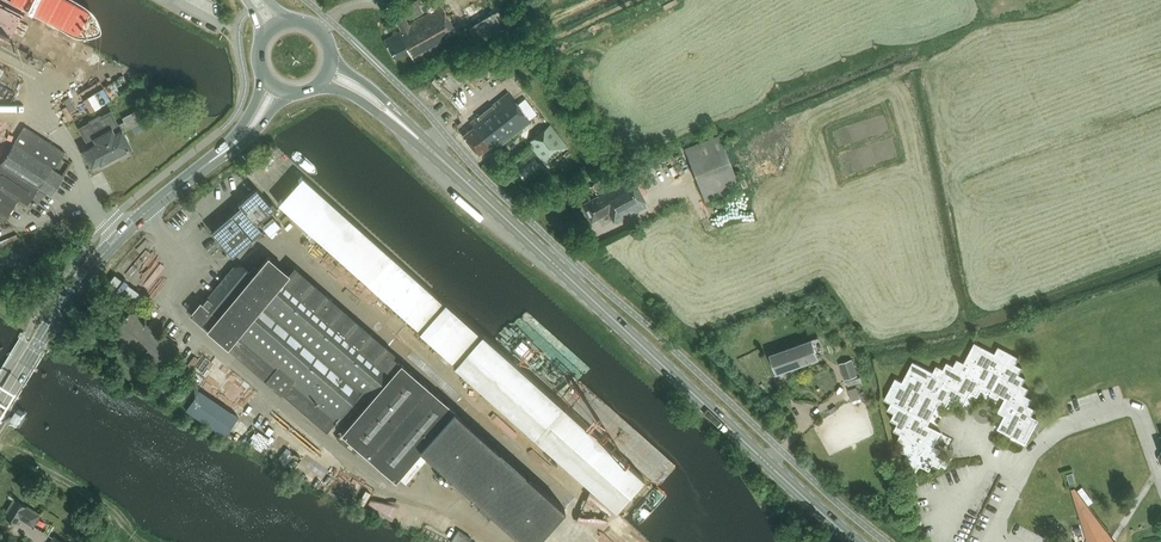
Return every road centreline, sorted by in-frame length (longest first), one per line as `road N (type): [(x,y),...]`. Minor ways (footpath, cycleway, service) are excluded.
road 1 (secondary): [(856,541),(396,119)]
road 2 (secondary): [(0,405),(99,259),(231,146)]

